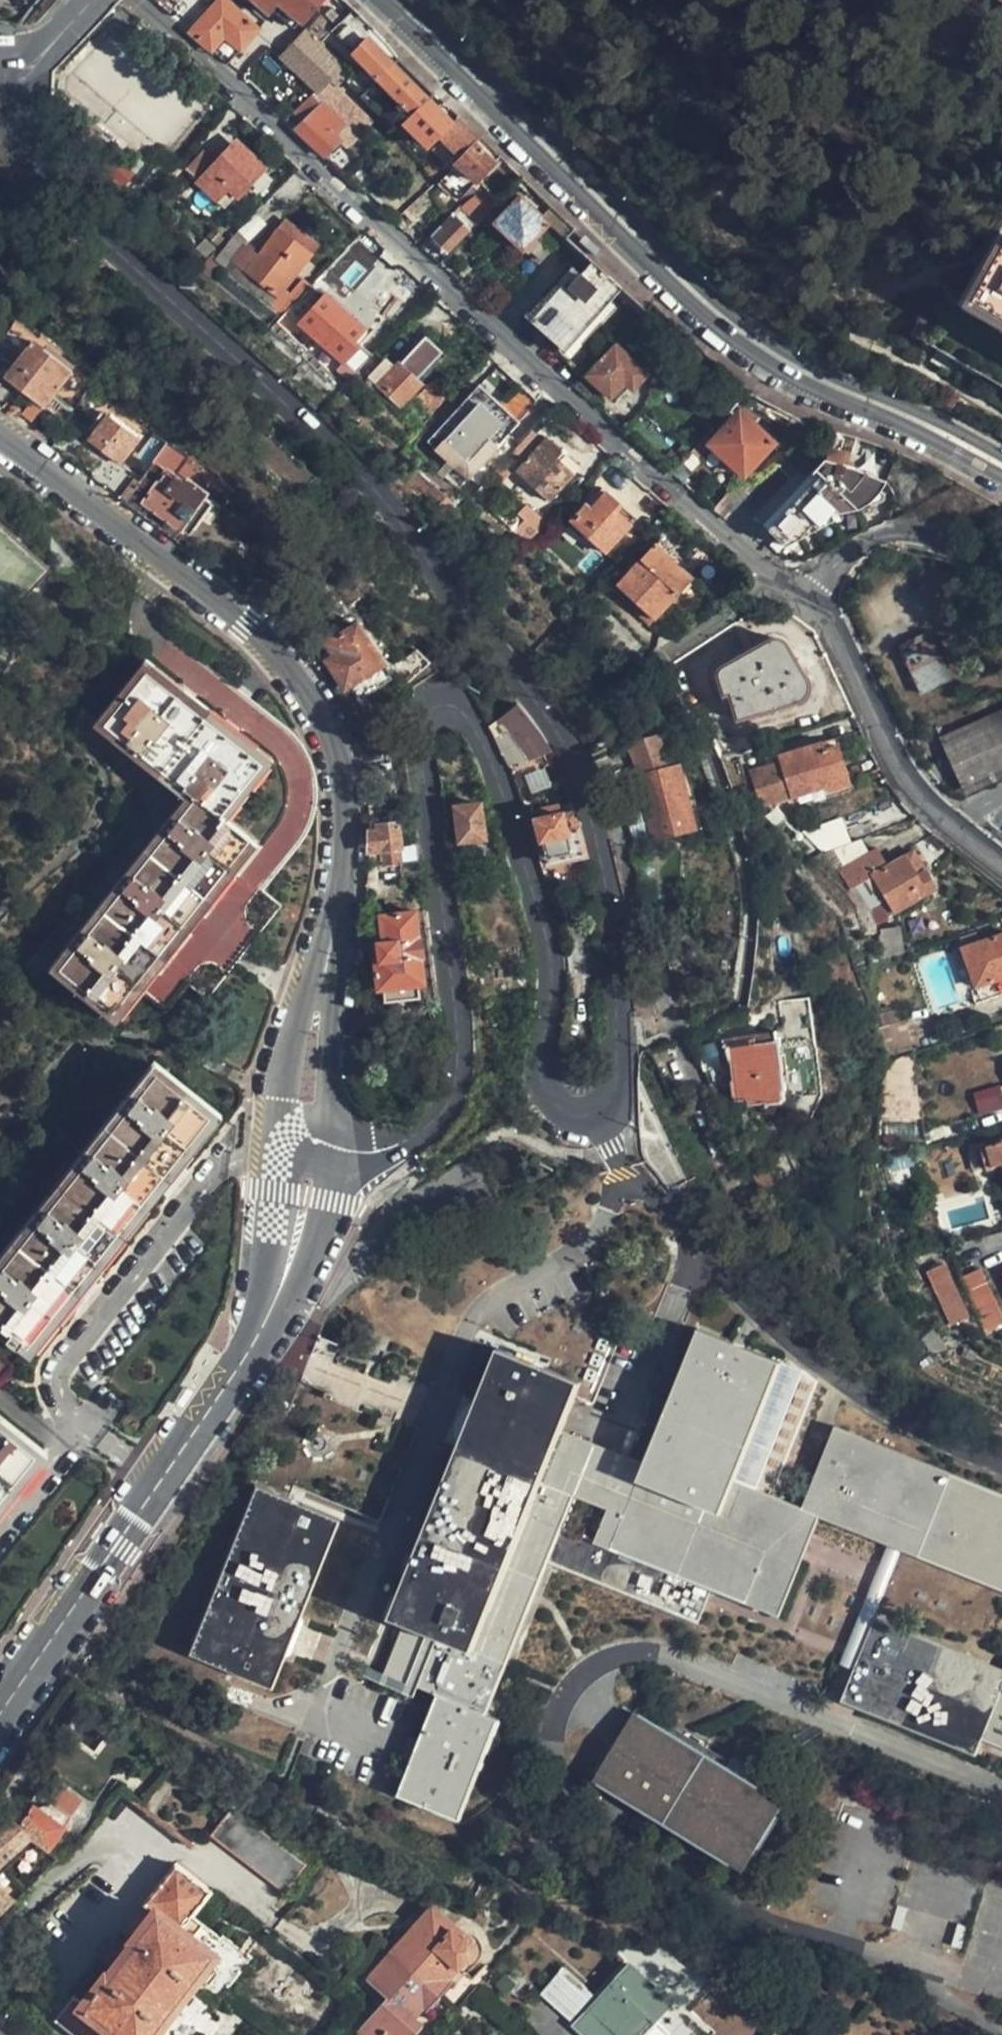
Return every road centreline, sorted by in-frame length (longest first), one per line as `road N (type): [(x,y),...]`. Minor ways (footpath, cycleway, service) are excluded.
road 1 (tertiary): [(307,1146),(389,1147),(439,1120),(457,1081),(453,975),(413,721),(424,707),(455,708),(489,761),(547,933),(537,1074),(564,1112),(587,1116),(609,1102),(619,1053),(607,892),(560,738),(368,487),(41,168),(18,125),(15,67)]
road 2 (residential): [(784,580),(630,452),(143,0)]
road 3 (tertiary): [(0,436),(273,654),(321,724),(336,764),(342,872),(314,1031),(307,1146)]
road 4 (tertiary): [(393,0),(724,319),(833,387),(1001,465)]
road 5 (tertiary): [(307,1146),(291,1250),(251,1343),(0,1714)]
road 6 (residential): [(804,596),(837,637),(902,772),(946,824),(1001,865)]
road 7 (residential): [(1001,568),(939,540),(898,535),(849,553),(804,596)]
road 8 (residential): [(661,661),(784,580)]

